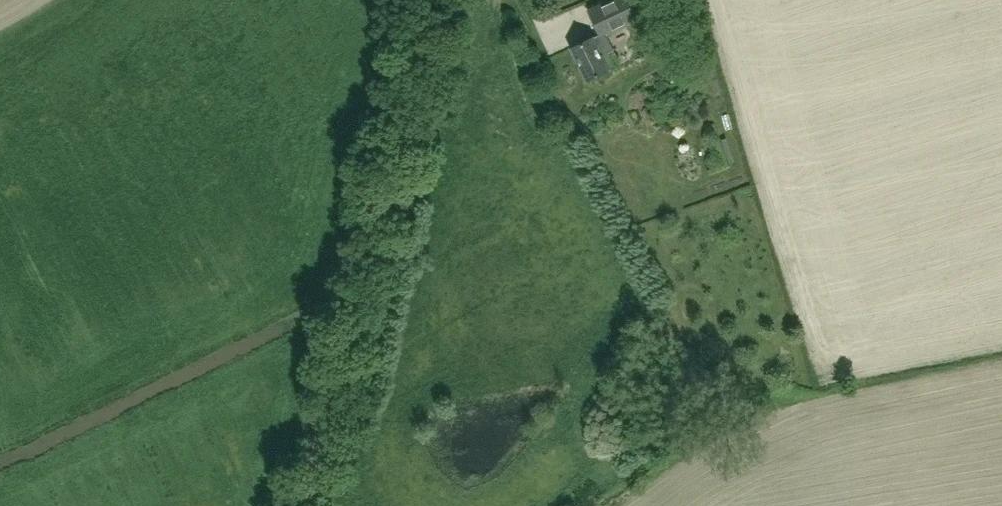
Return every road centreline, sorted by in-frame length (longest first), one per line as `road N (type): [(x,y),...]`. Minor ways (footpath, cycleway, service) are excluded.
road 1 (unclassified): [(301,505),(433,0)]

